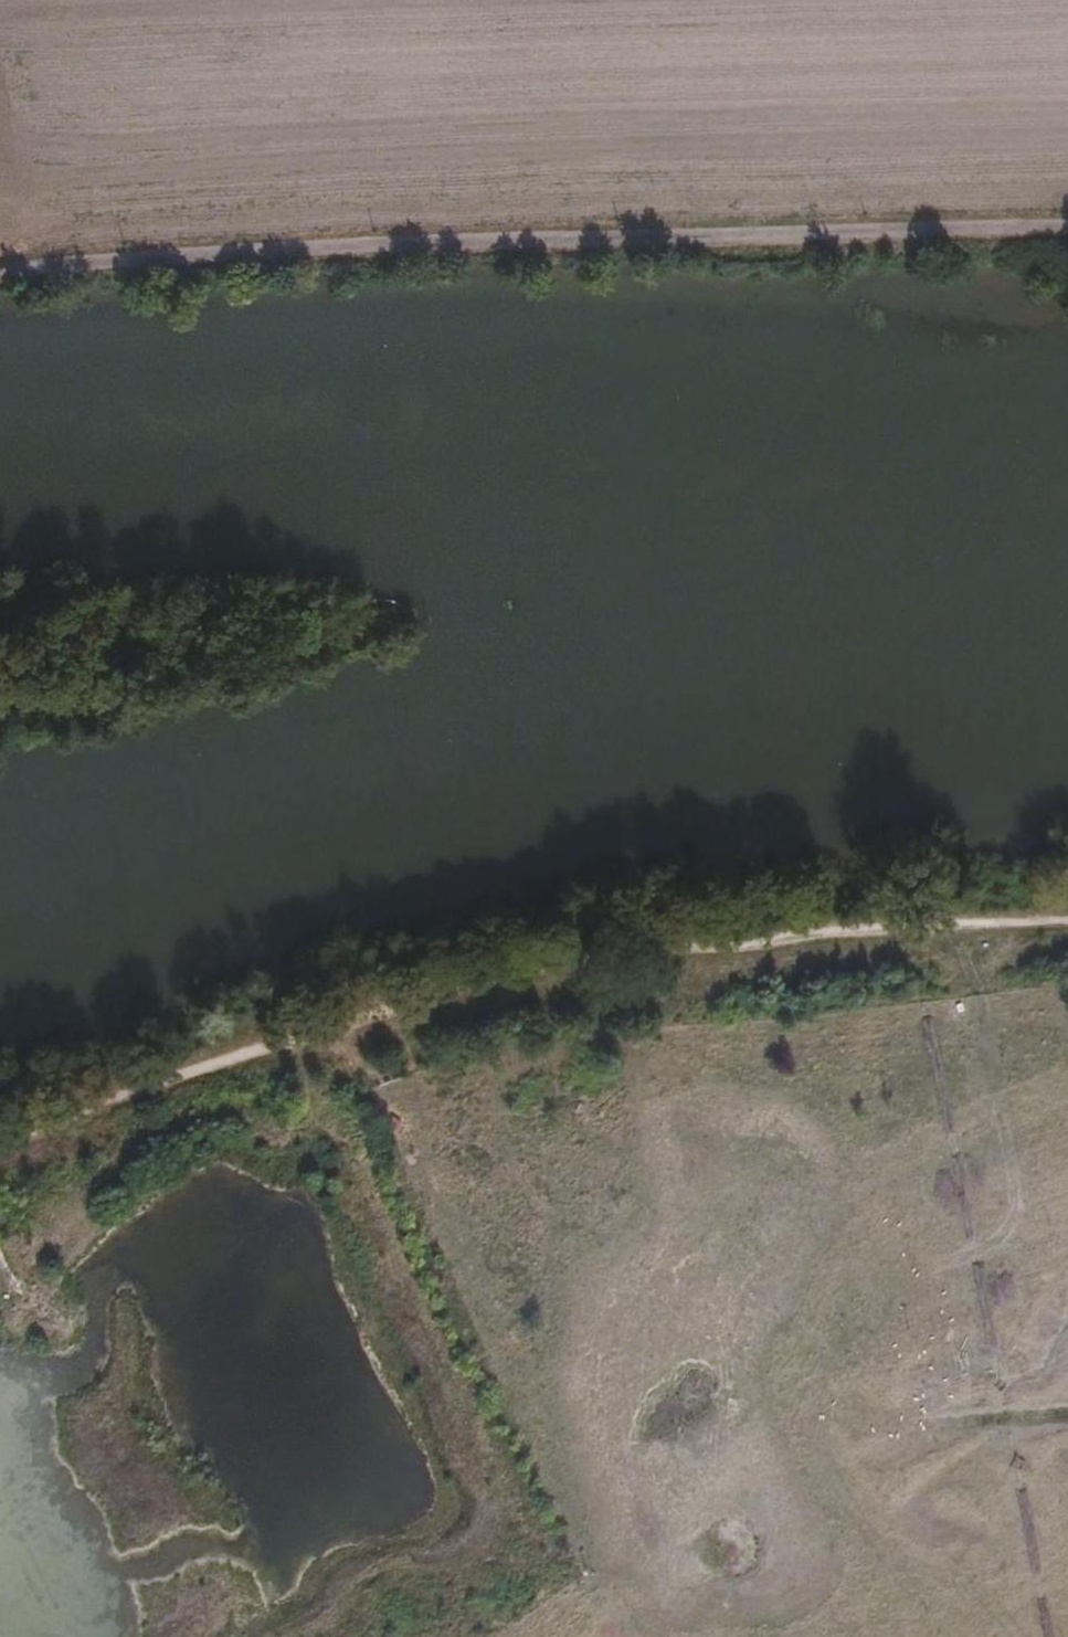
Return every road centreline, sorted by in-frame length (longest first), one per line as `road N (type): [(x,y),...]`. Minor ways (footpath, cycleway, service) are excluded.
road 1 (track): [(0,274),(247,250),(1067,226)]

